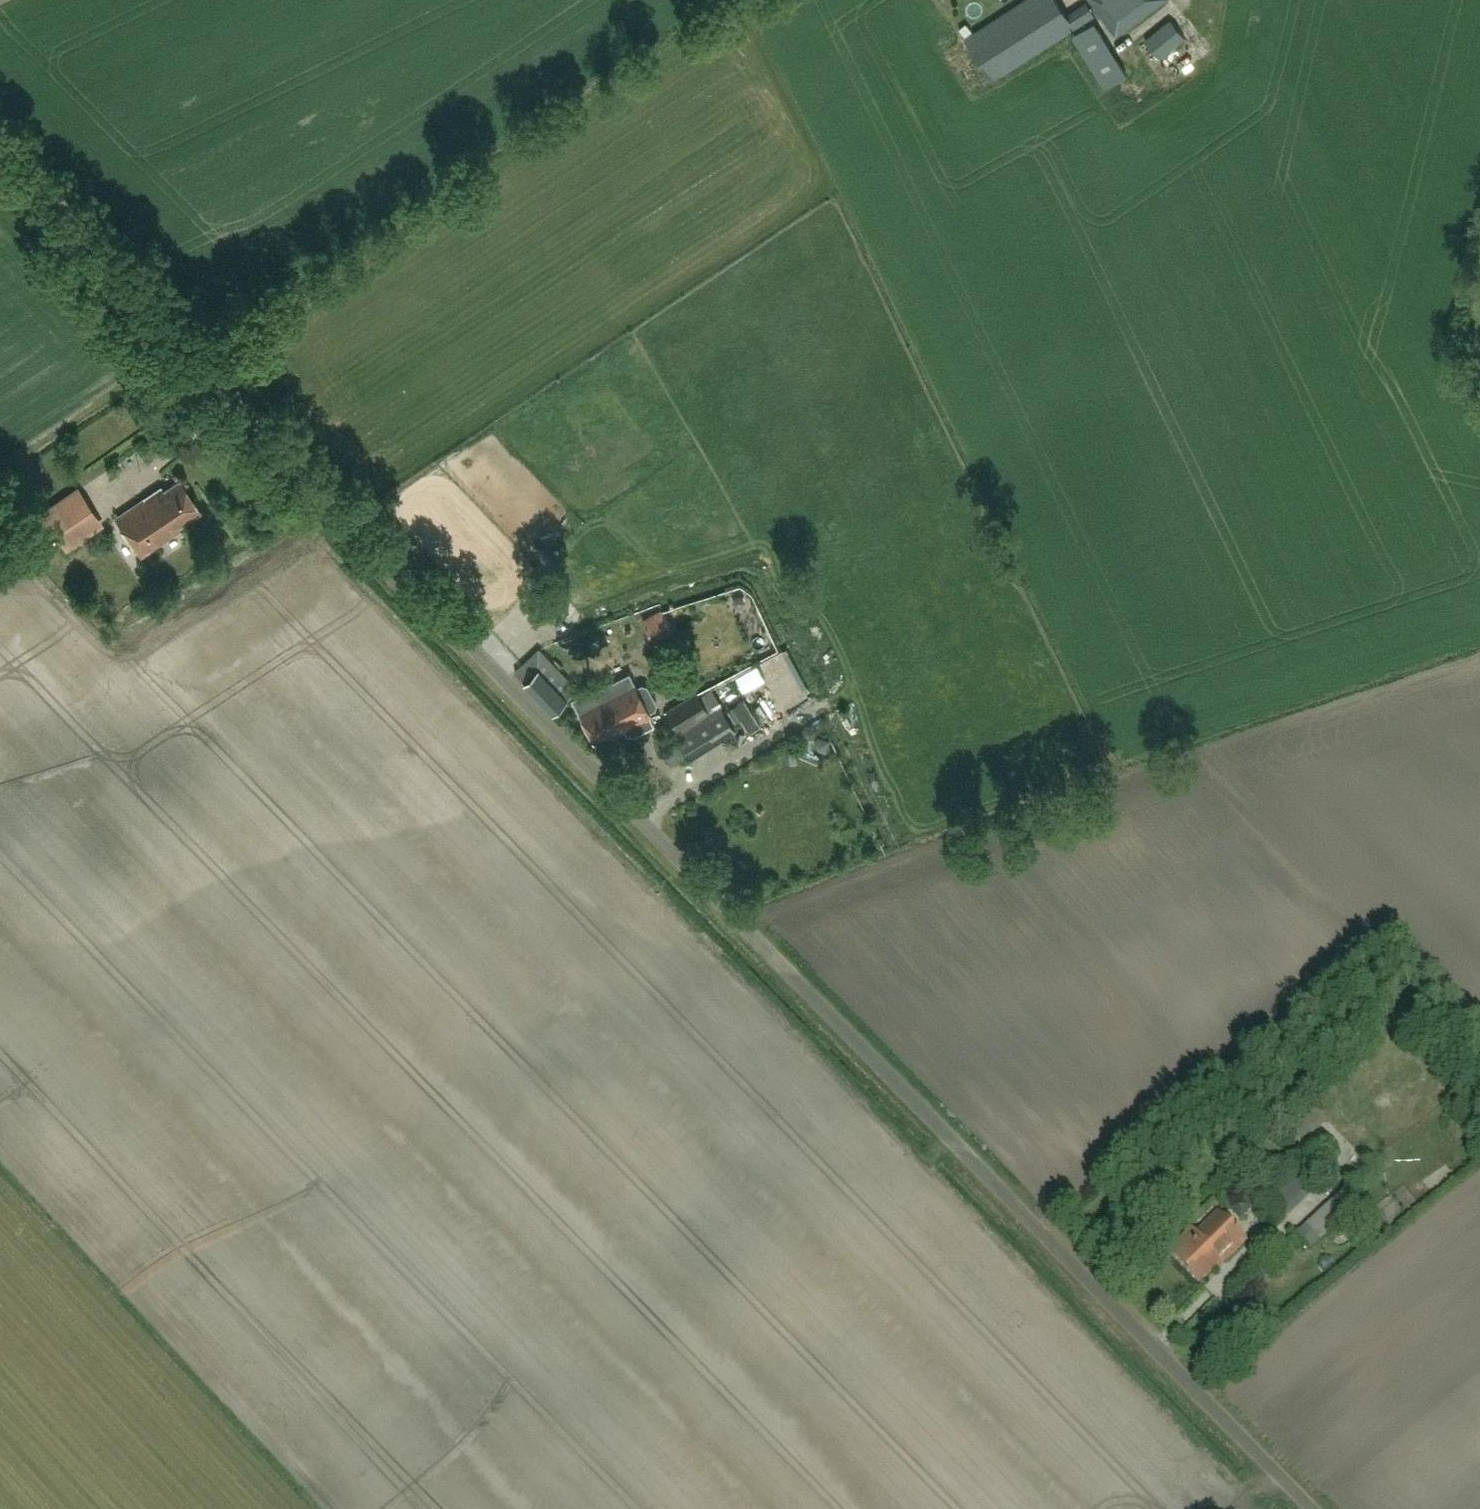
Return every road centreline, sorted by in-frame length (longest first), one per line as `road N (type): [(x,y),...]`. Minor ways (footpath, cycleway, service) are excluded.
road 1 (unclassified): [(1314,1508),(0,162)]

